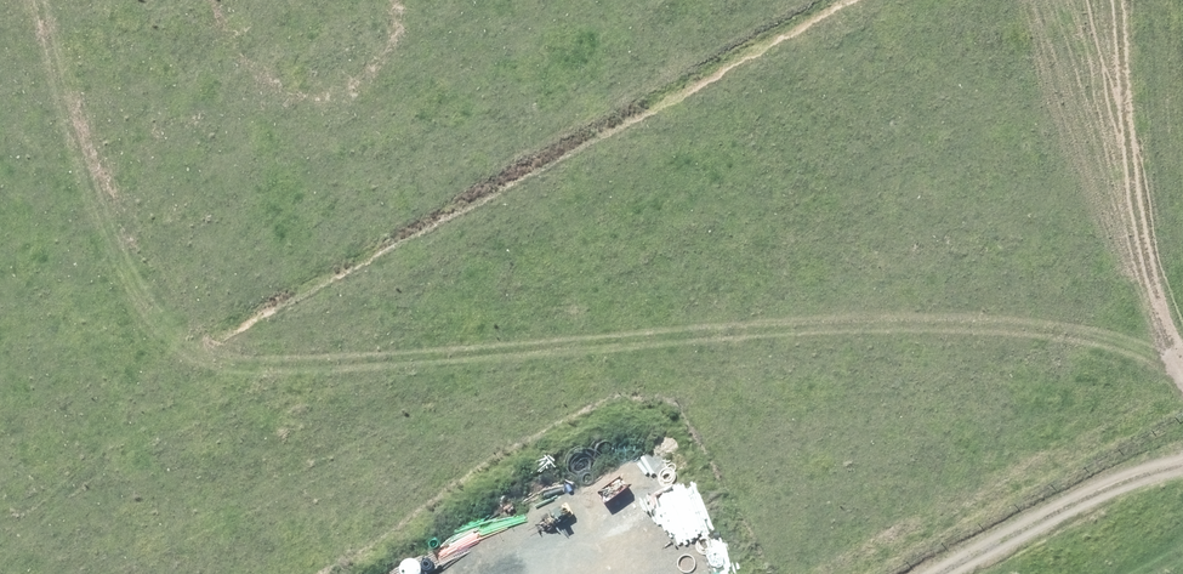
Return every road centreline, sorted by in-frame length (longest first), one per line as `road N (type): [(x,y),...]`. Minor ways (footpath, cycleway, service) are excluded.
road 1 (unknown): [(975,0),(980,176),(950,232),(867,336),(731,426),(588,501),(410,573)]
road 2 (unknown): [(512,0),(731,426)]
road 3 (track): [(942,573),(1182,459)]
road 4 (unknown): [(106,573),(0,363)]

